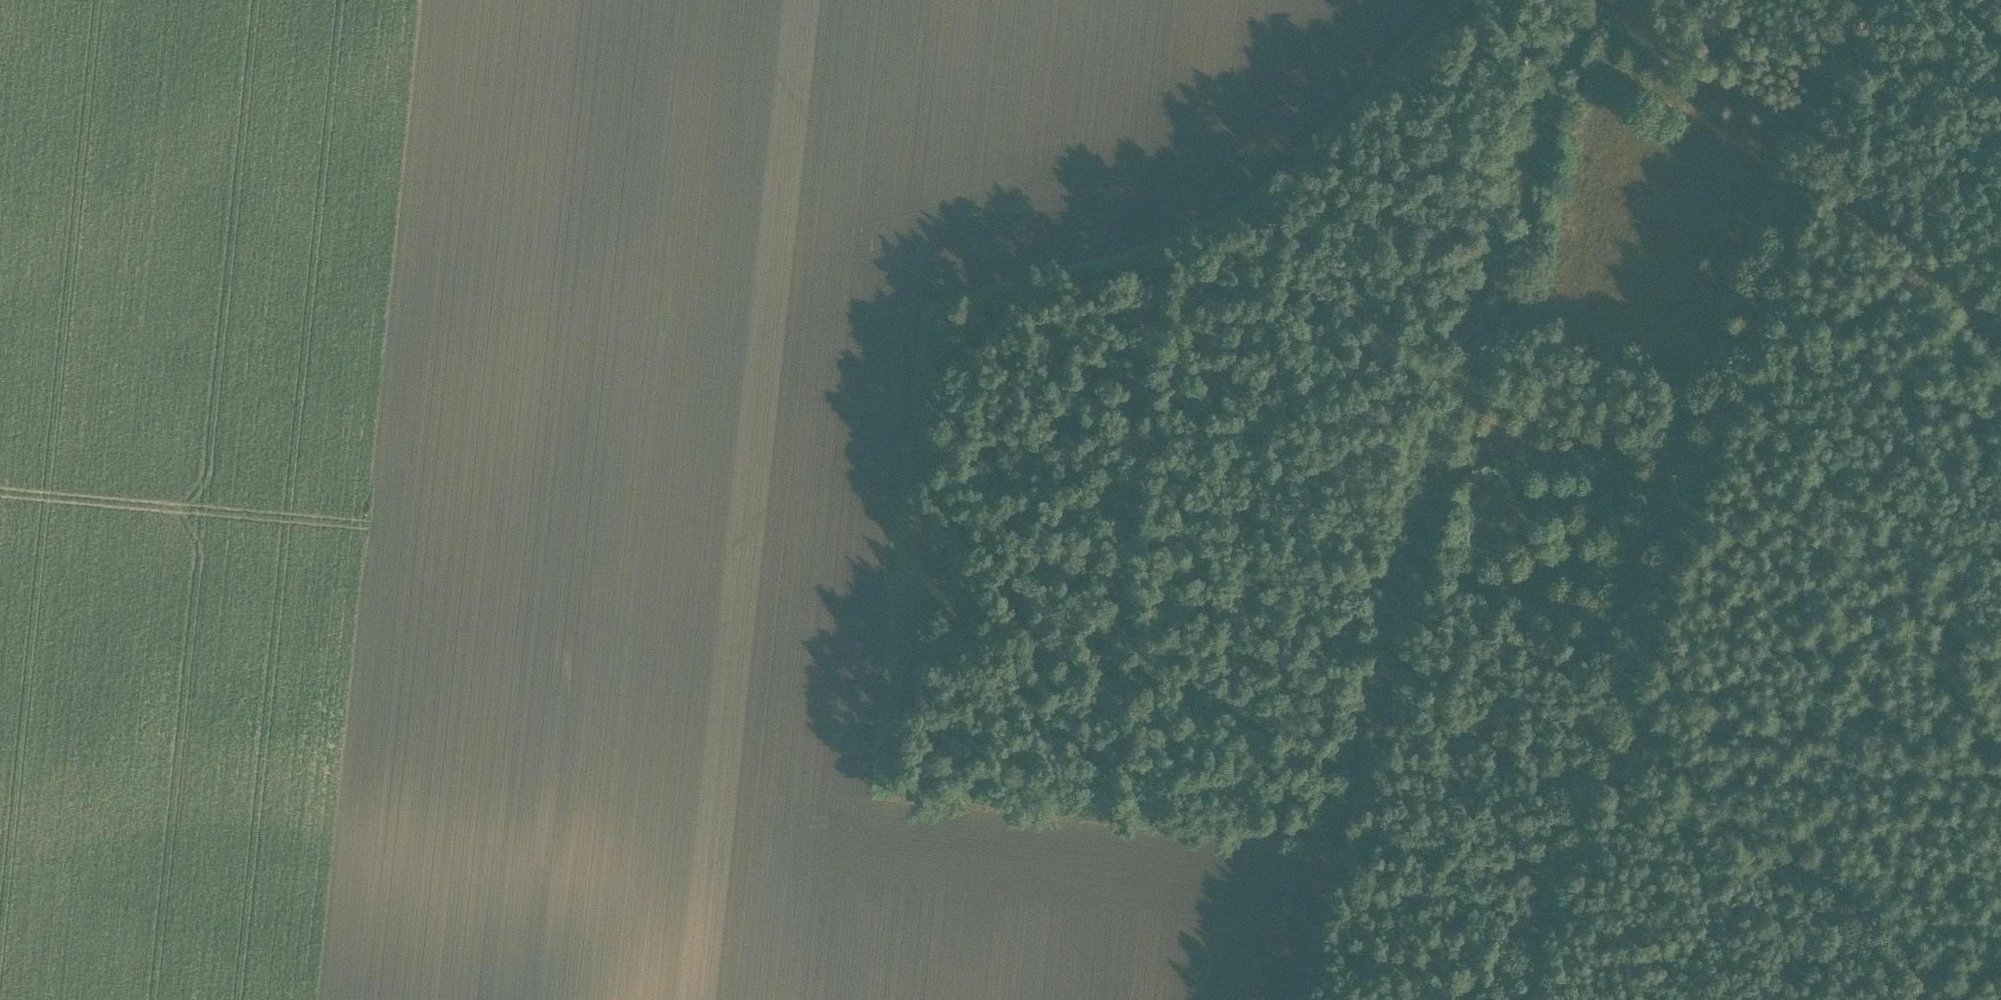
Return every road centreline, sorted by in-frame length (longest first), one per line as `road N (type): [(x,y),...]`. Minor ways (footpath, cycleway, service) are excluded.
road 1 (track): [(1508,999),(1802,177)]
road 2 (track): [(1955,999),(1614,716)]
road 3 (track): [(1802,177),(2000,345)]
road 4 (track): [(1862,0),(1802,177)]

